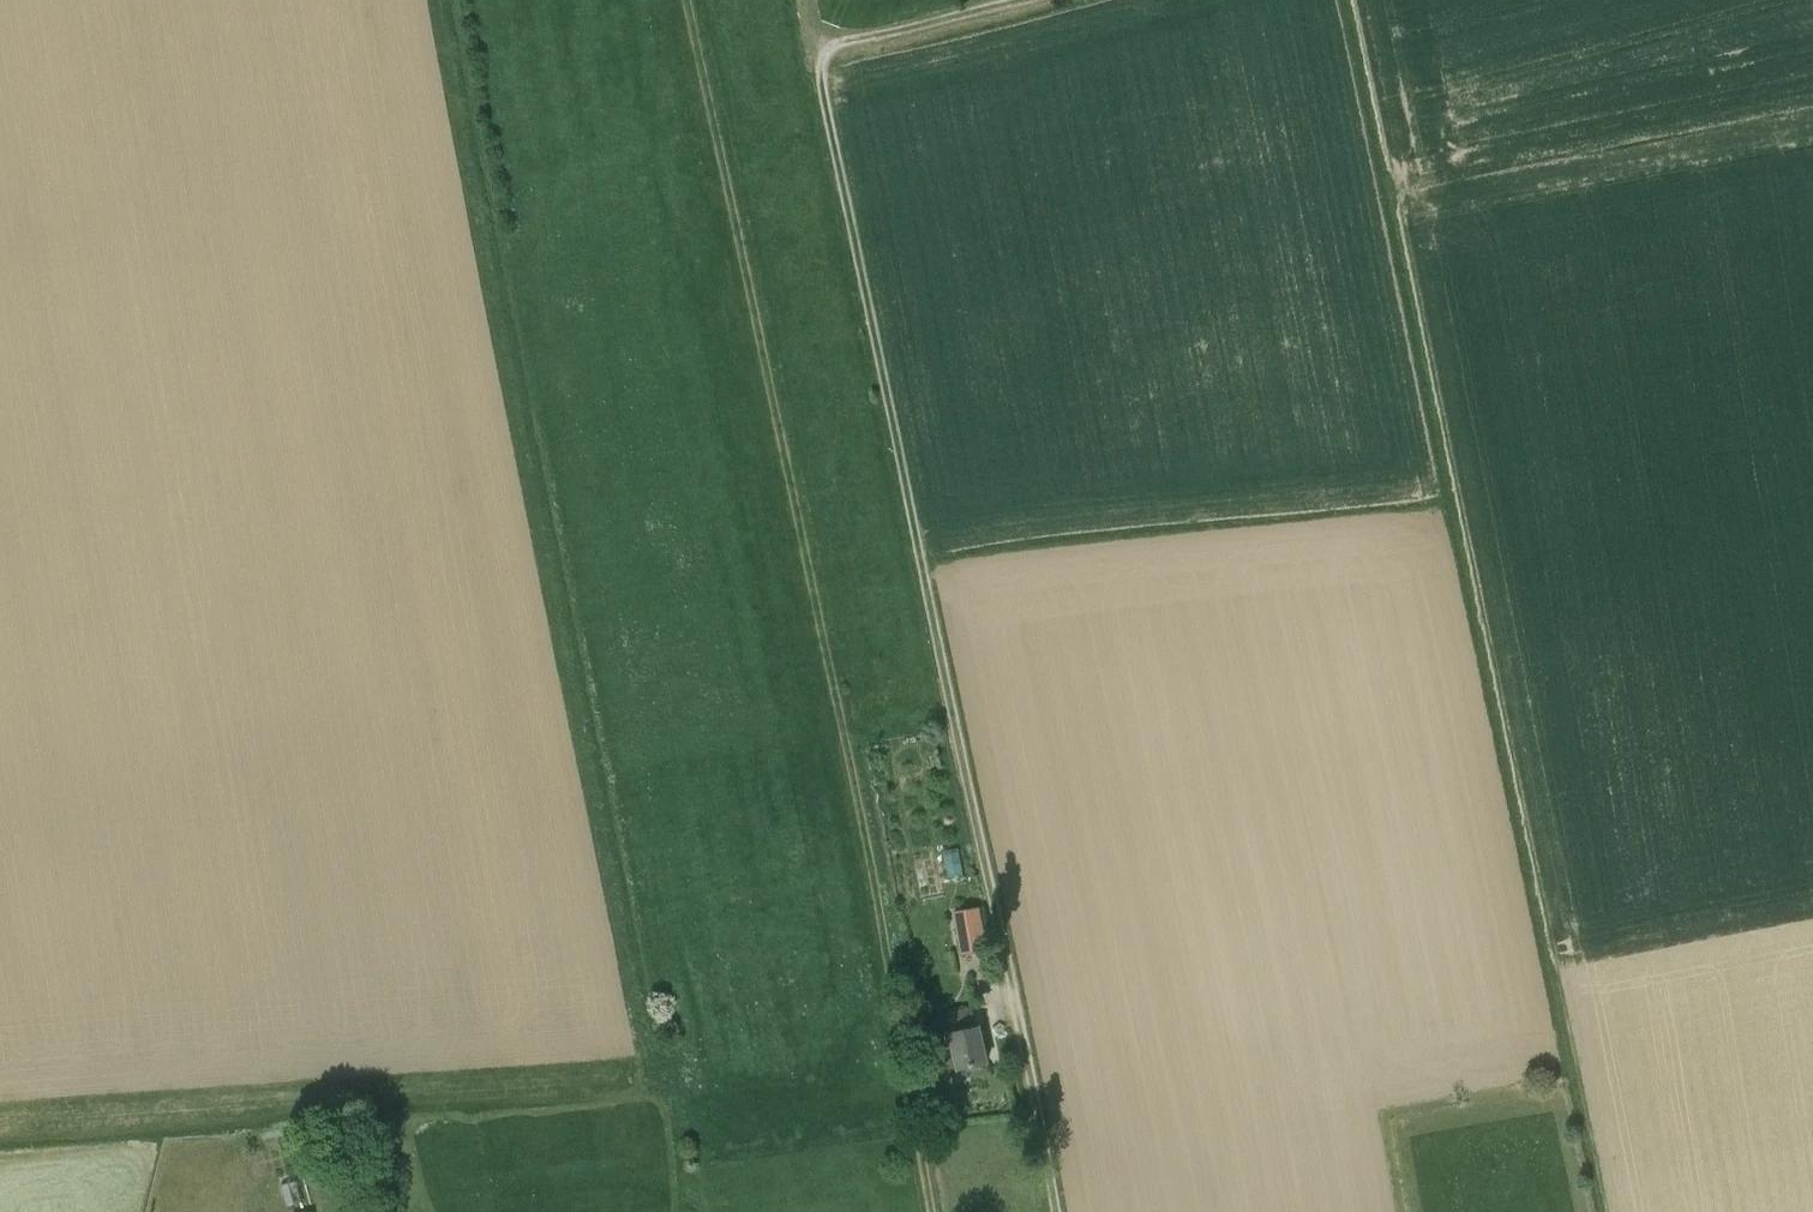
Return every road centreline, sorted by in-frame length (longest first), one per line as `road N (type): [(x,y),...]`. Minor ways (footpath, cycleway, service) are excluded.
road 1 (track): [(689,0),(938,1211)]

